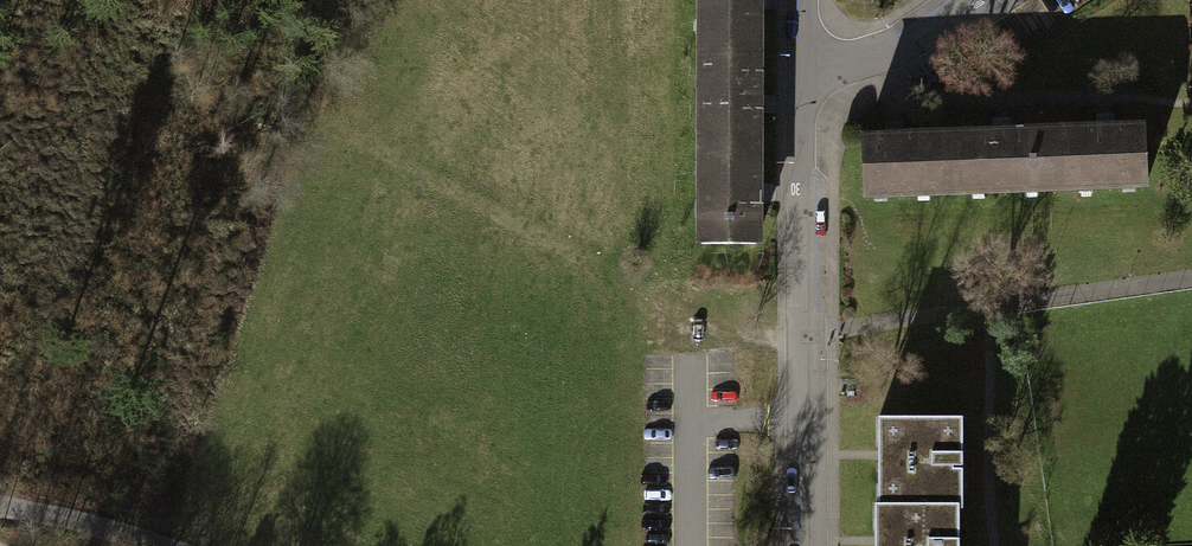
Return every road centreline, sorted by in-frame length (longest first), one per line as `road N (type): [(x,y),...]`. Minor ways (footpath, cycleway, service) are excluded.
road 1 (residential): [(814,545),(813,465),(802,422),(801,120),(809,58)]
road 2 (residential): [(809,58),(895,52),(978,0)]
road 3 (unclassified): [(140,545),(0,512)]

